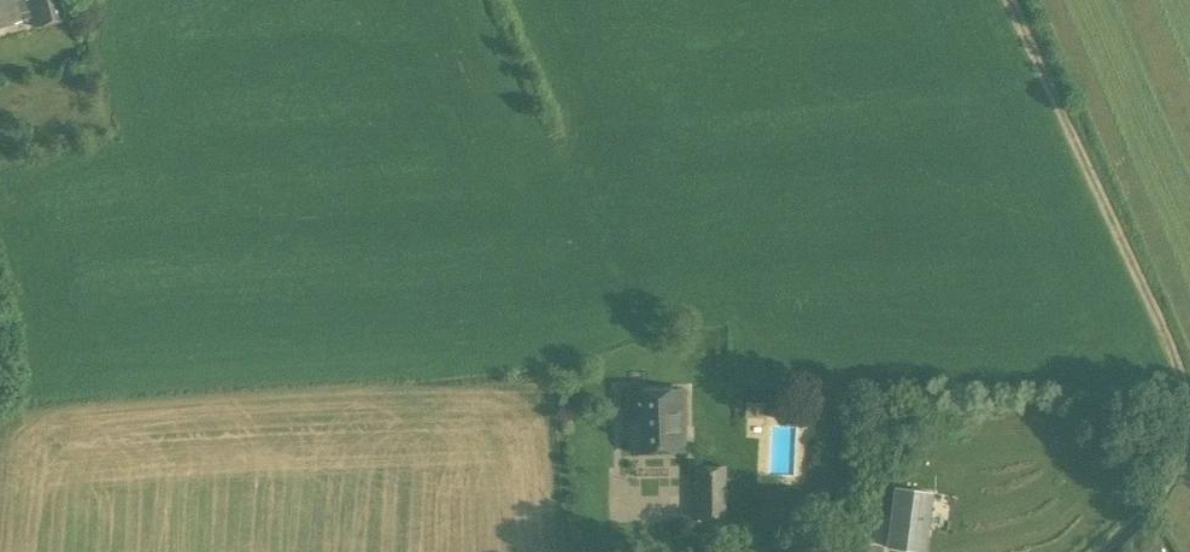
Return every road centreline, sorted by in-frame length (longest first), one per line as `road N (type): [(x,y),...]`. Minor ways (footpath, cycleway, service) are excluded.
road 1 (track): [(1189,413),(1005,0)]
road 2 (track): [(1095,551),(1158,503),(1189,414)]

